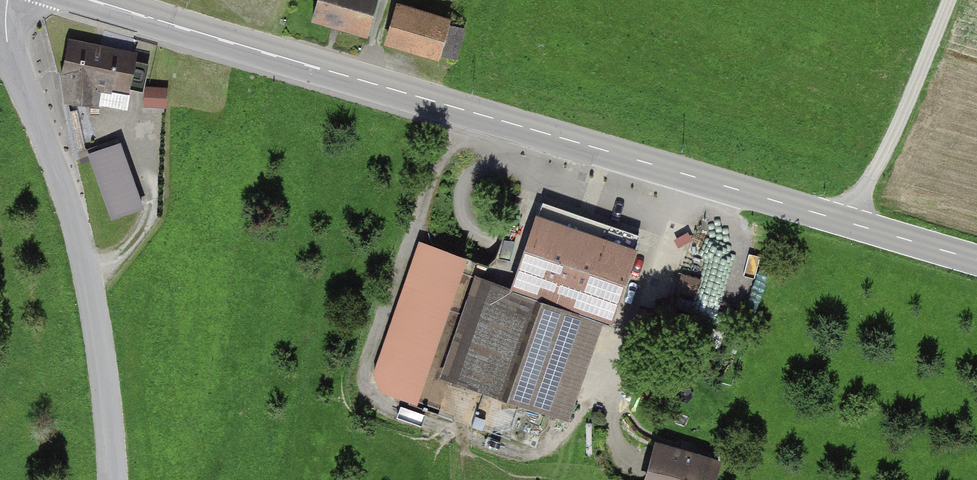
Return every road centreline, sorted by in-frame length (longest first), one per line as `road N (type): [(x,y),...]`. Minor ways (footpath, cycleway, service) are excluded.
road 1 (primary): [(97,0),(976,262)]
road 2 (residential): [(111,479),(97,325),(79,240),(12,56),(7,0)]
road 3 (track): [(846,223),(882,160),(945,0)]

